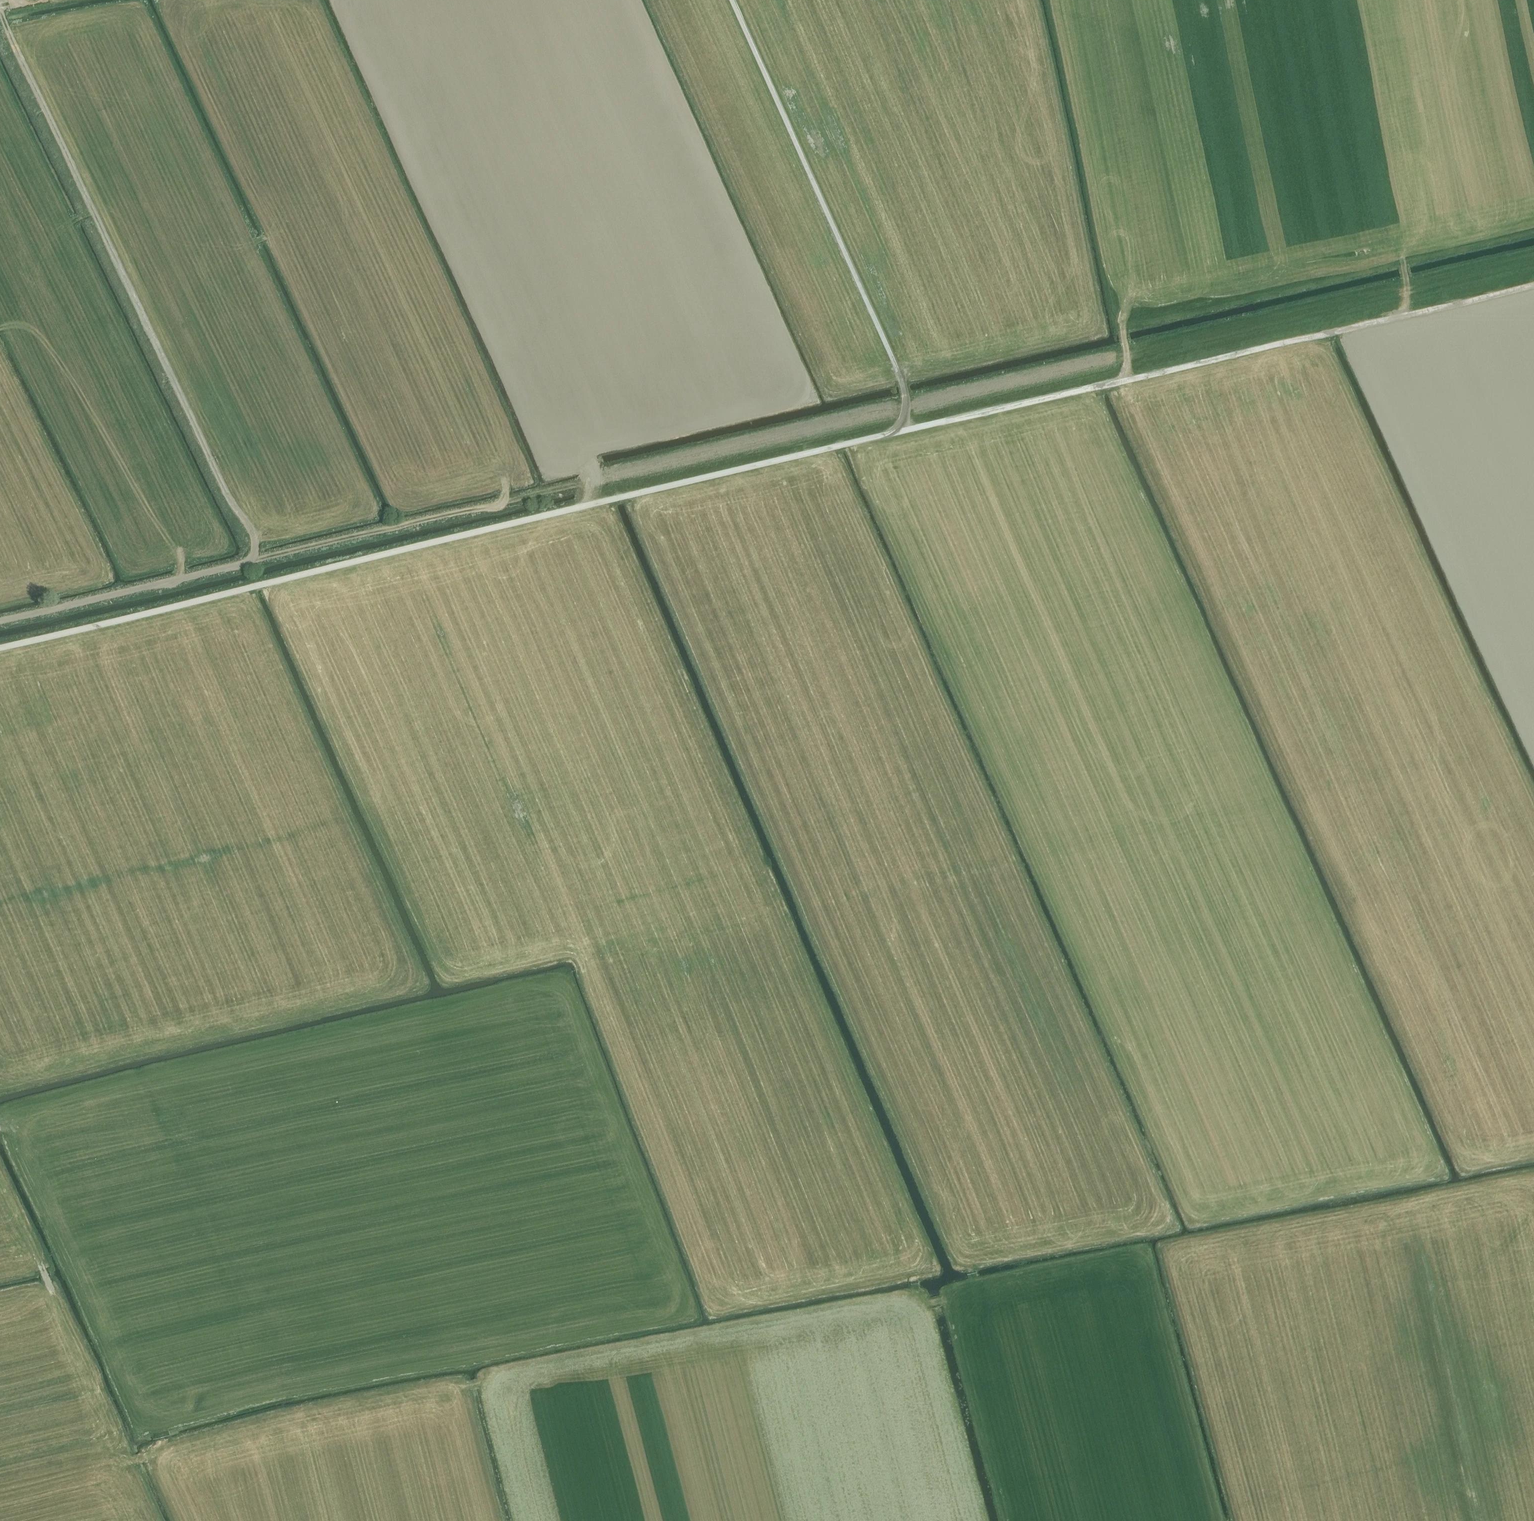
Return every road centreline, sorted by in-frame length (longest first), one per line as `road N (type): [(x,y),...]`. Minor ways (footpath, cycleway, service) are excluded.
road 1 (track): [(0,646),(1533,285)]
road 2 (track): [(0,622),(254,561),(256,548),(0,12)]
road 3 (track): [(900,431),(907,390),(901,372),(733,0)]
road 4 (track): [(591,483),(254,561)]

